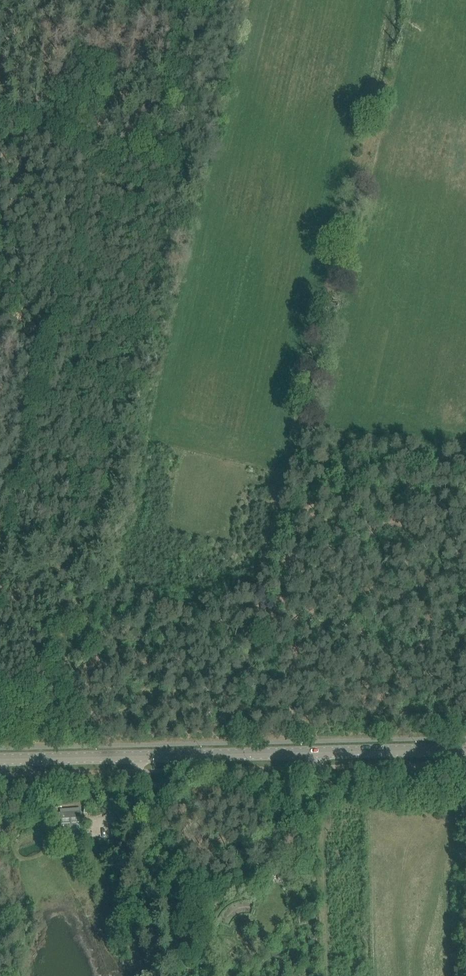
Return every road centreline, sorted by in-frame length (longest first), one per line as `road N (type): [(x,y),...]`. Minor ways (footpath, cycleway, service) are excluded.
road 1 (tertiary): [(0,760),(465,749)]

